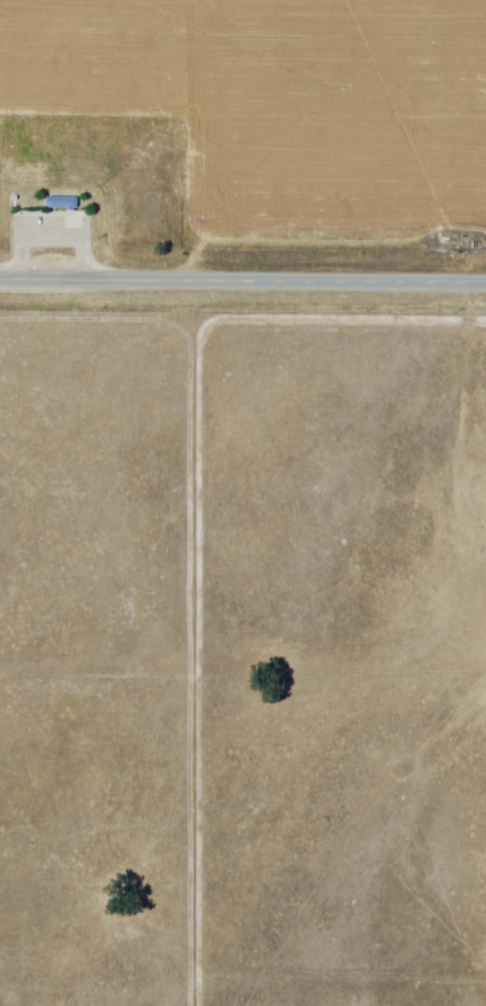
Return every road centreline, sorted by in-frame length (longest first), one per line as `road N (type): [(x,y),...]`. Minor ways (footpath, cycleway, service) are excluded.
road 1 (secondary): [(0,282),(485,287)]

